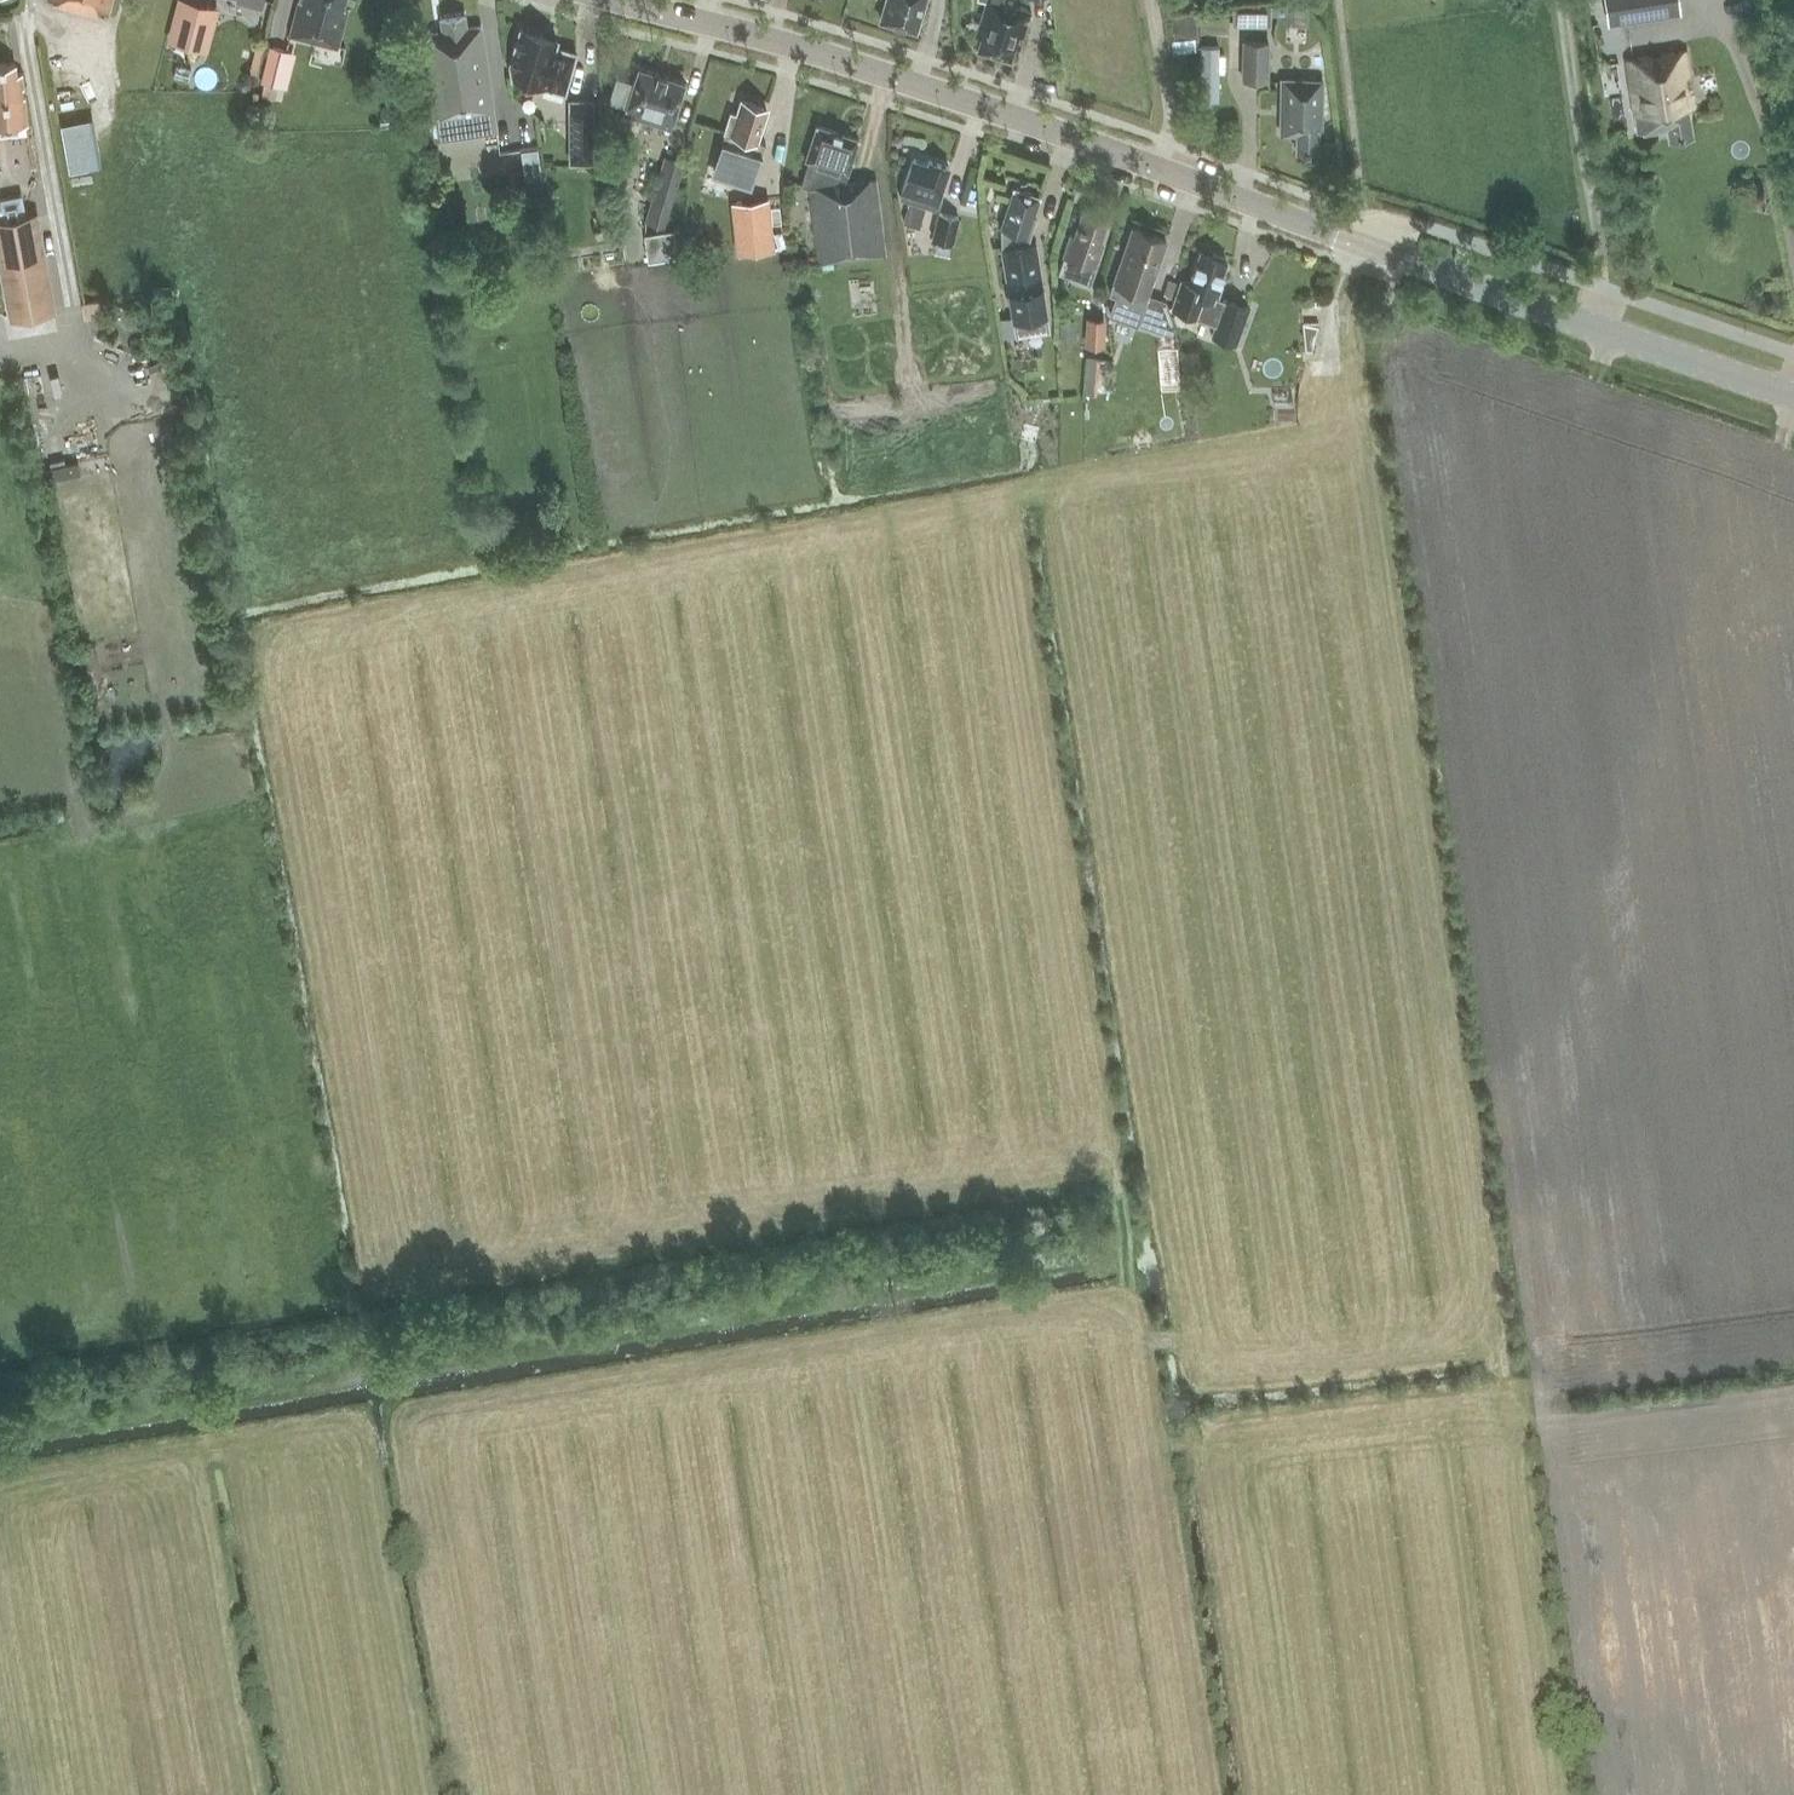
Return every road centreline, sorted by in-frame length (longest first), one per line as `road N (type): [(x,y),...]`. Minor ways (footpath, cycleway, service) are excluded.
road 1 (tertiary): [(1793,397),(1018,118),(617,0)]

